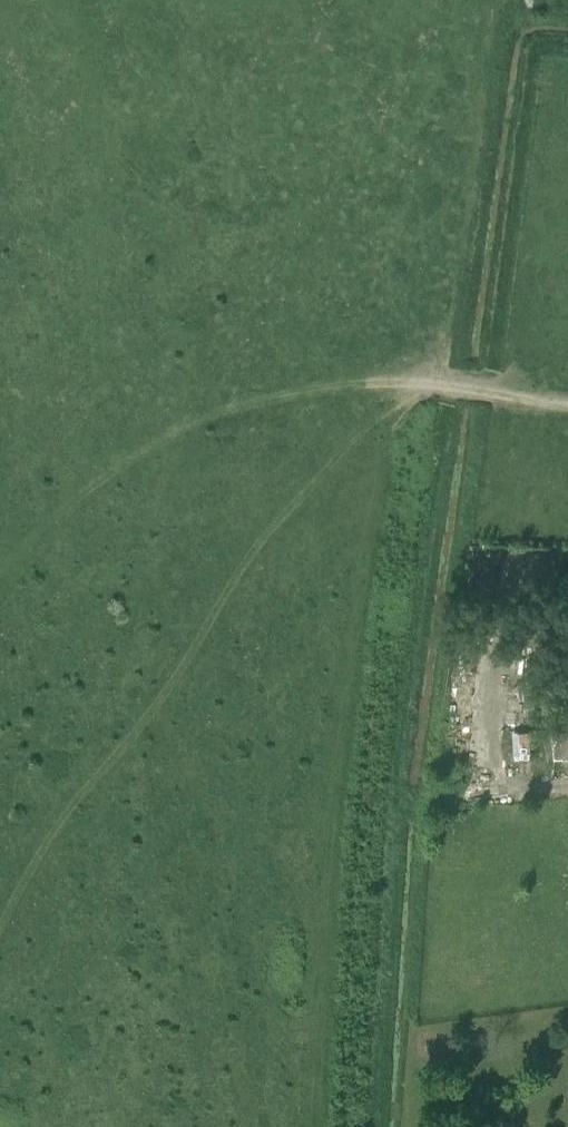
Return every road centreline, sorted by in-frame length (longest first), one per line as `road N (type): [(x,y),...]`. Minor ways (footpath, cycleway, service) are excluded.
road 1 (track): [(0,572),(147,459),(261,400),(418,383),(567,407)]

